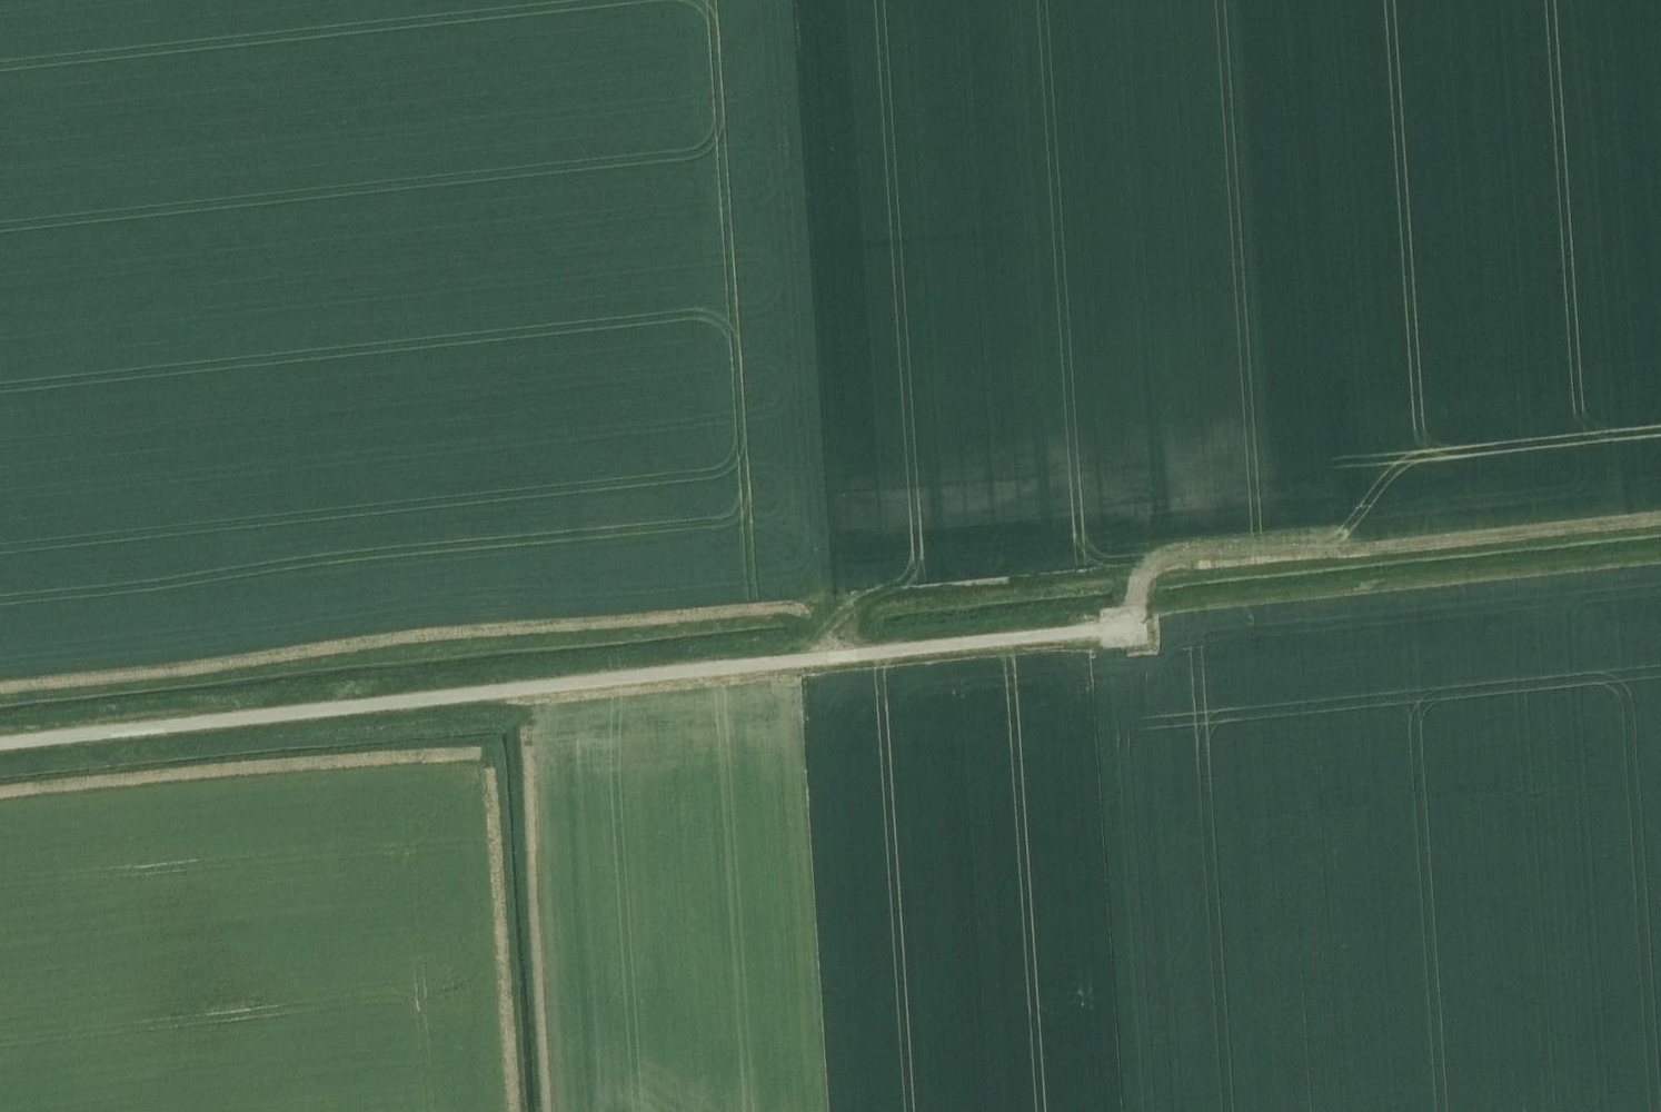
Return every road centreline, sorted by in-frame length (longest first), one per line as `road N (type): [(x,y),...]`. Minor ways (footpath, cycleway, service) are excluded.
road 1 (track): [(0,746),(1129,628)]

